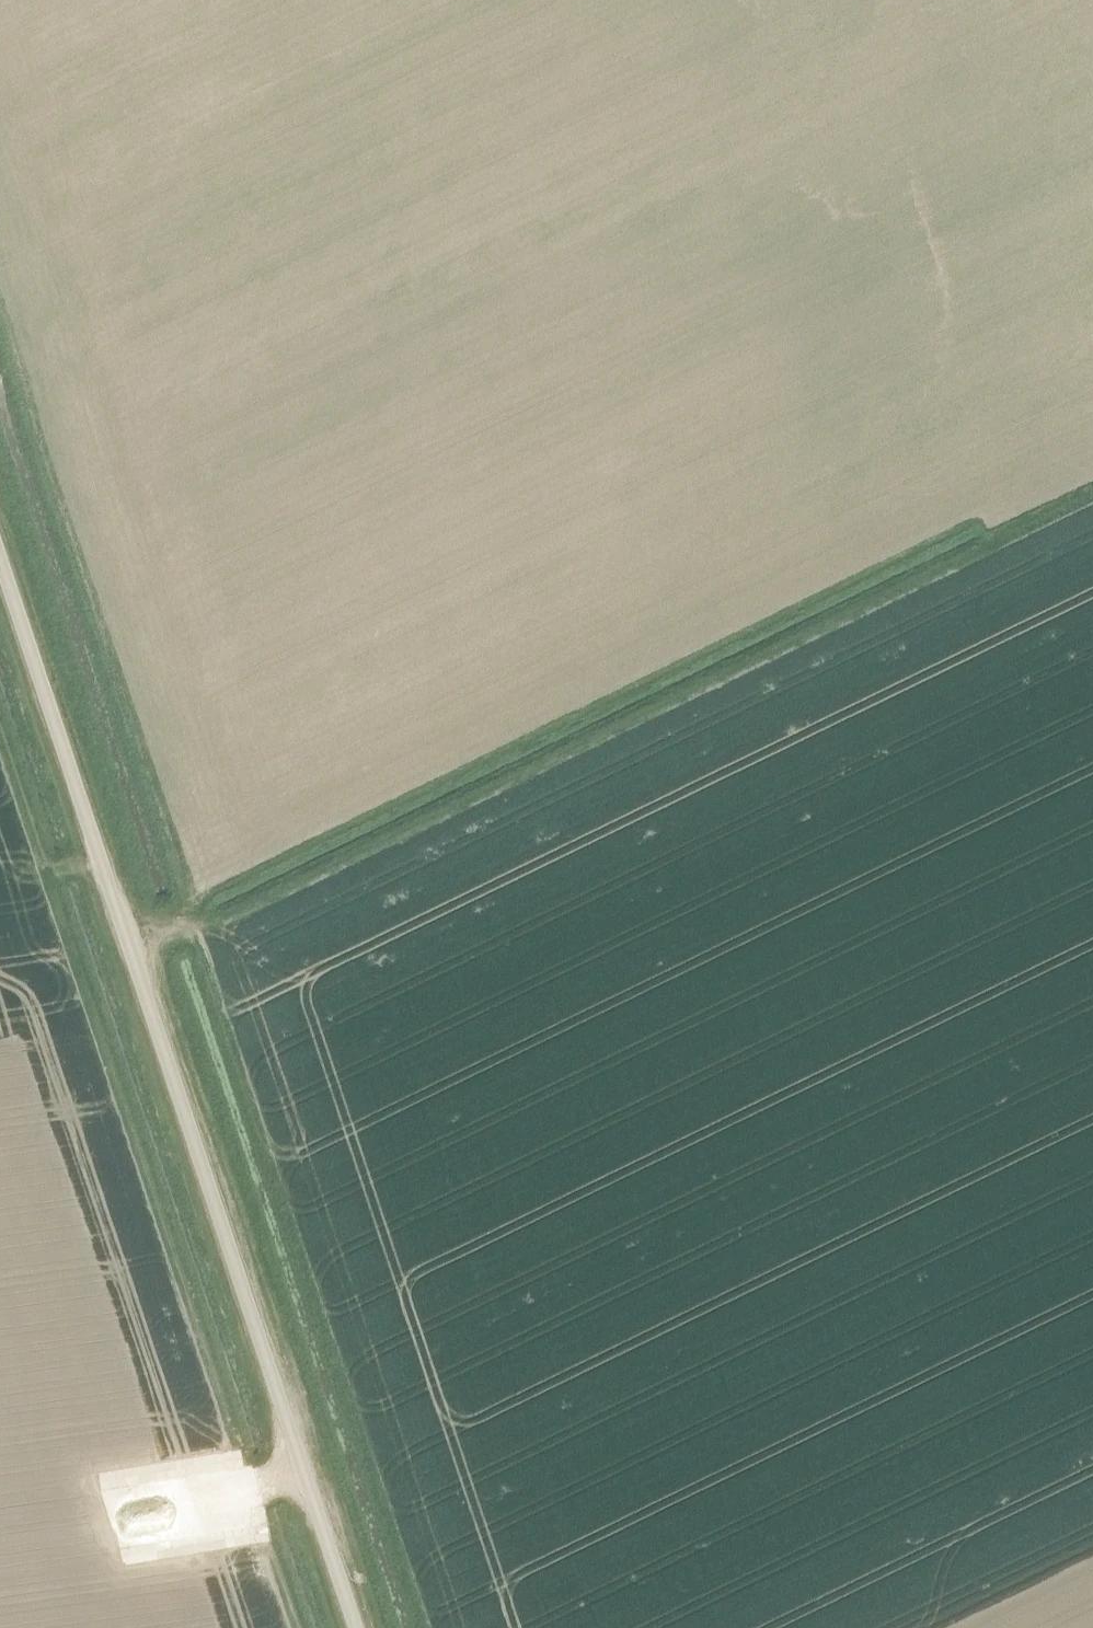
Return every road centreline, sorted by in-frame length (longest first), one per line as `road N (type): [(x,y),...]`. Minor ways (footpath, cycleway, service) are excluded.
road 1 (unclassified): [(356,1627),(0,558)]

